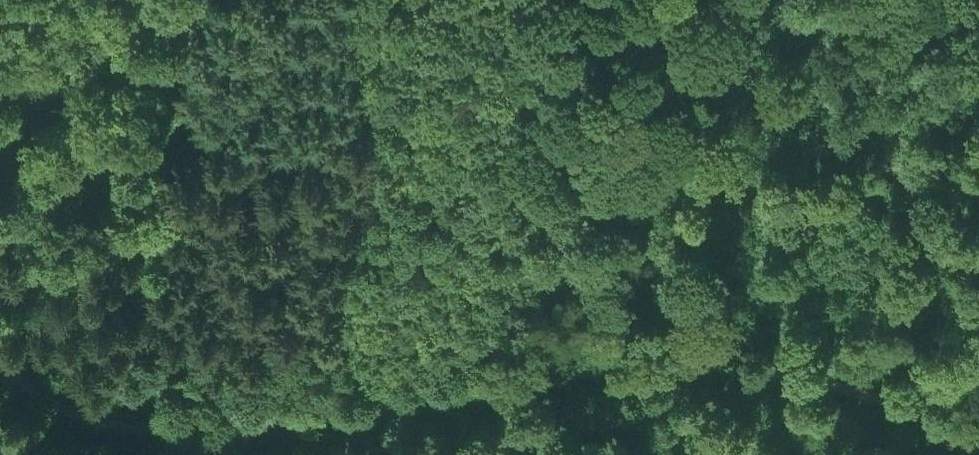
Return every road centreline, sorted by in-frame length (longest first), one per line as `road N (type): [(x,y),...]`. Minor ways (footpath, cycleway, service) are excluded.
road 1 (track): [(0,356),(72,410),(149,442),(215,447),(346,428),(643,369),(732,370),(845,387),(978,444)]

